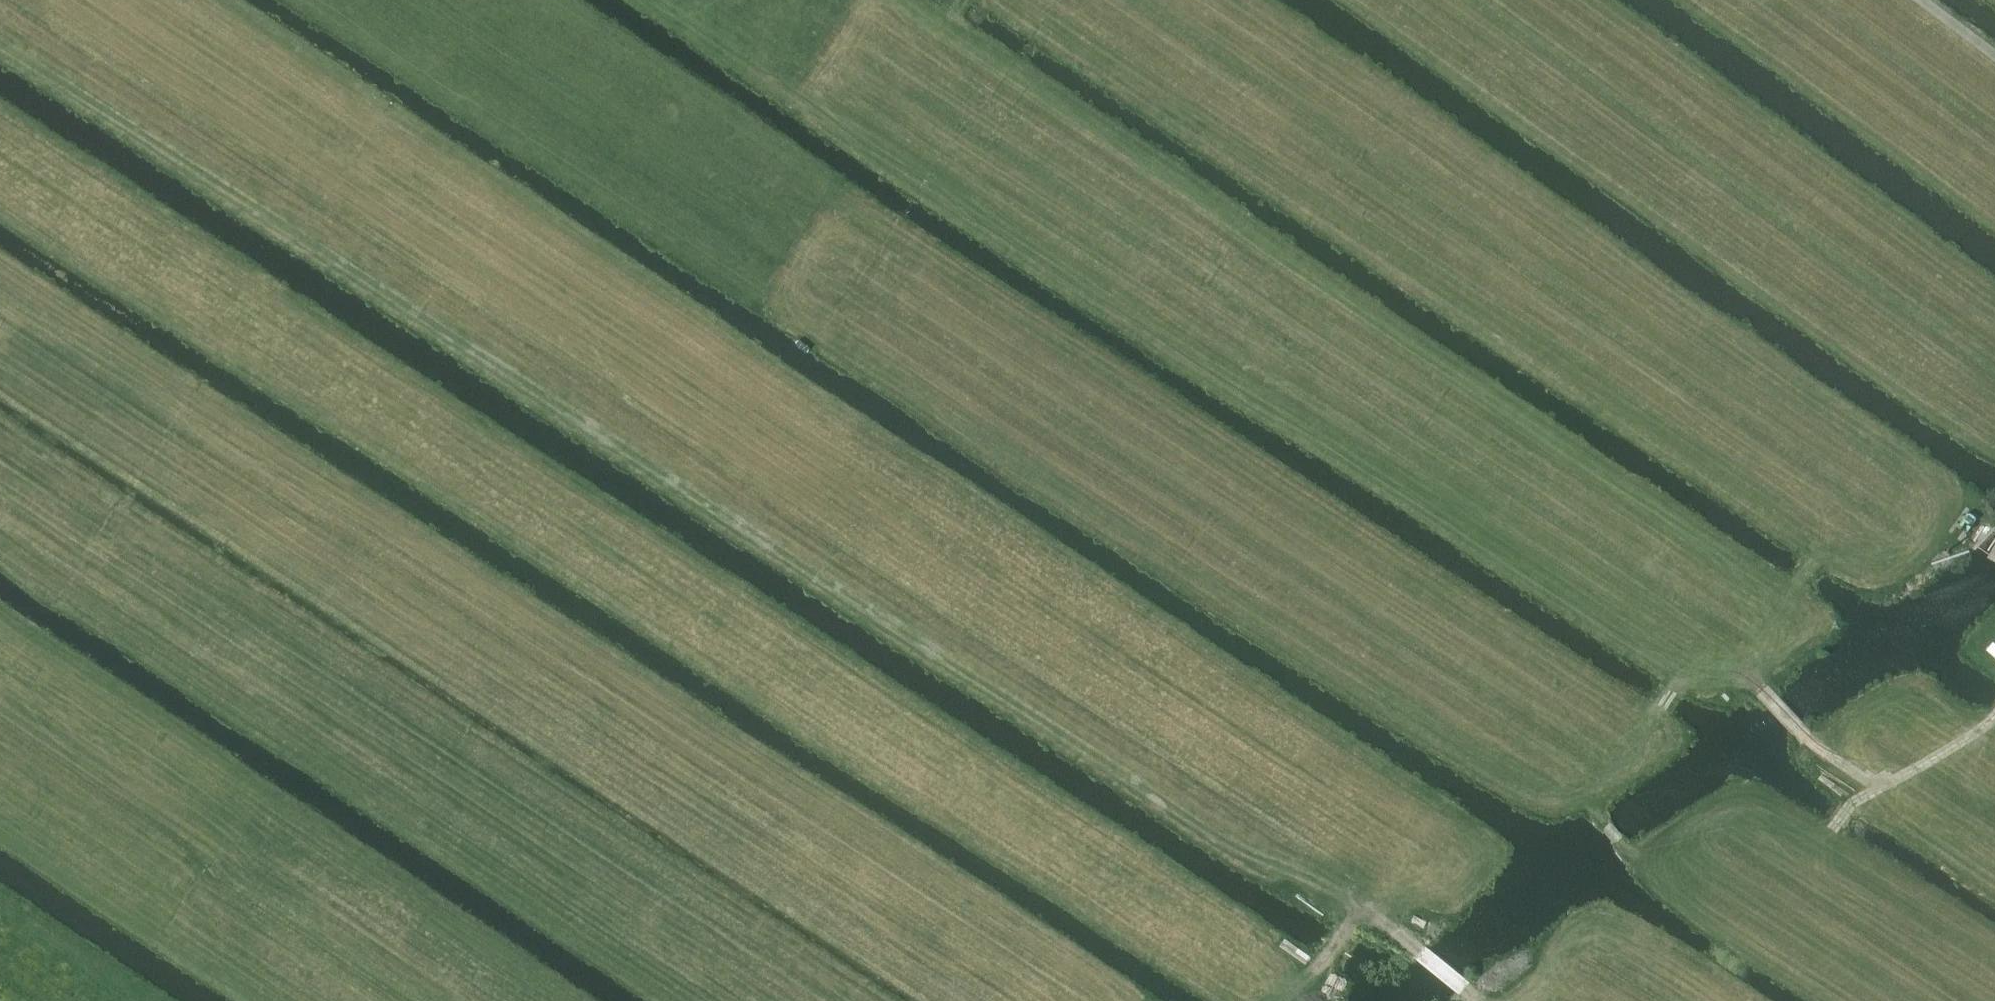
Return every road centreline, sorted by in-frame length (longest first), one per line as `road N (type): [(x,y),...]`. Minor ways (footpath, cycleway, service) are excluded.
road 1 (track): [(1598,812),(1639,856),(1831,832),(1882,788),(1802,737),(1763,688)]
road 2 (track): [(1882,788),(1994,720)]

